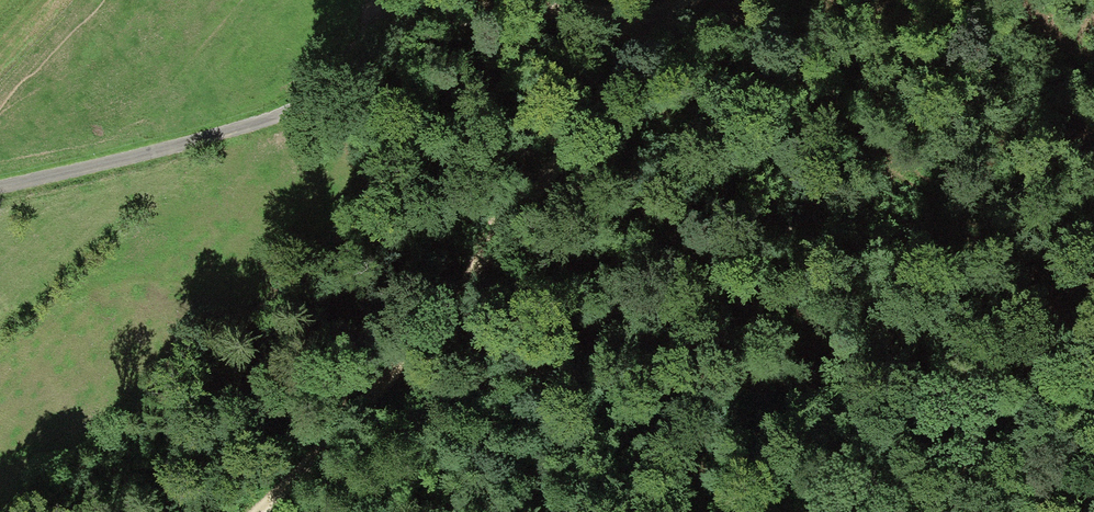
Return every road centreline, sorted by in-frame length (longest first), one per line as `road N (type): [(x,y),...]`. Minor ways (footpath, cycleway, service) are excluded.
road 1 (residential): [(0,194),(289,112),(417,25),(560,9),(615,14),(661,29)]
road 2 (track): [(688,0),(352,420),(260,511)]

